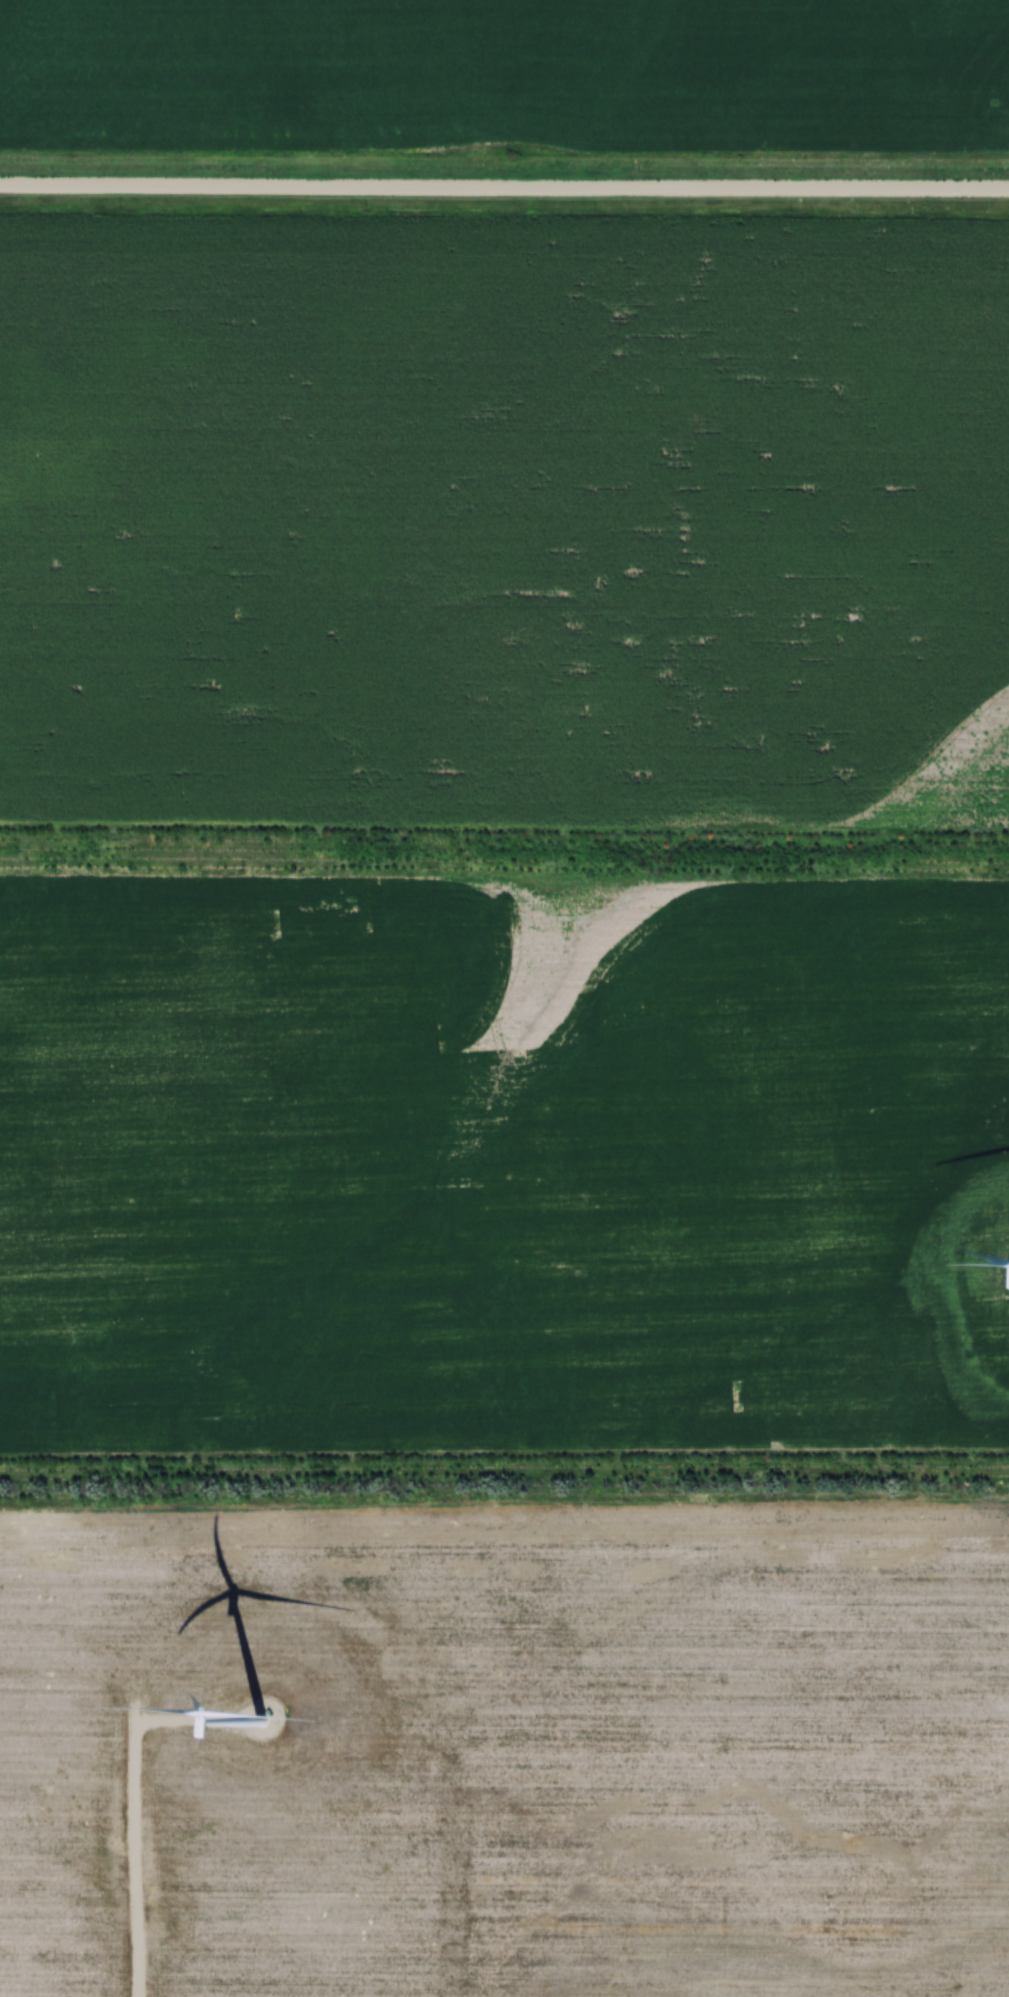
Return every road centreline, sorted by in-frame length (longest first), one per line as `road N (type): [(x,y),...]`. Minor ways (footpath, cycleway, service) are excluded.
road 1 (residential): [(1008,182),(0,174)]

